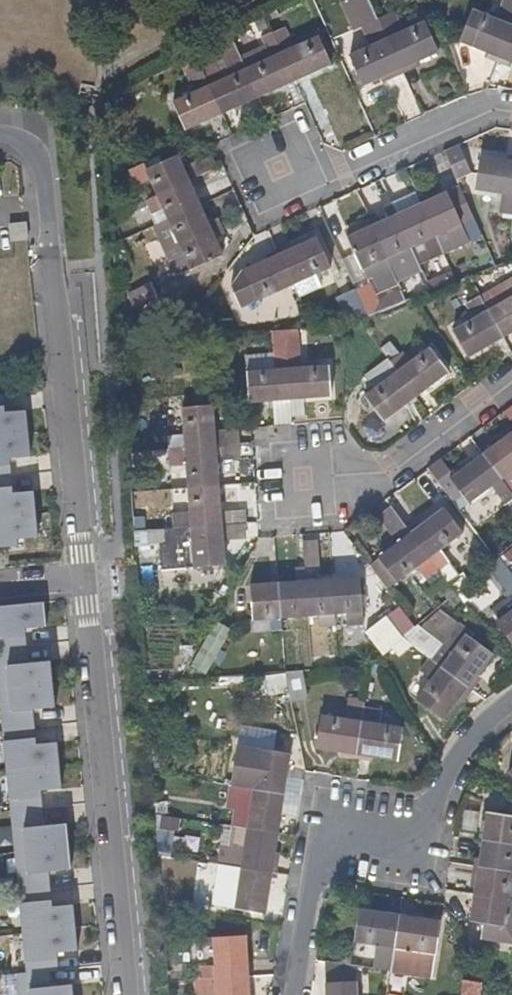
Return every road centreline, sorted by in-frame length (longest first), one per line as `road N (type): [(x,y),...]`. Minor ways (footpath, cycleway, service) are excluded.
road 1 (residential): [(86,576),(44,161),(0,136)]
road 2 (residential): [(124,994),(86,576)]
road 3 (residential): [(295,994),(312,884),(341,859),(407,830),(434,805),(477,730),(511,701)]
road 4 (residential): [(511,113),(454,122),(327,182),(296,183),(274,170)]
road 5 (residential): [(299,481),(385,472),(511,384)]

